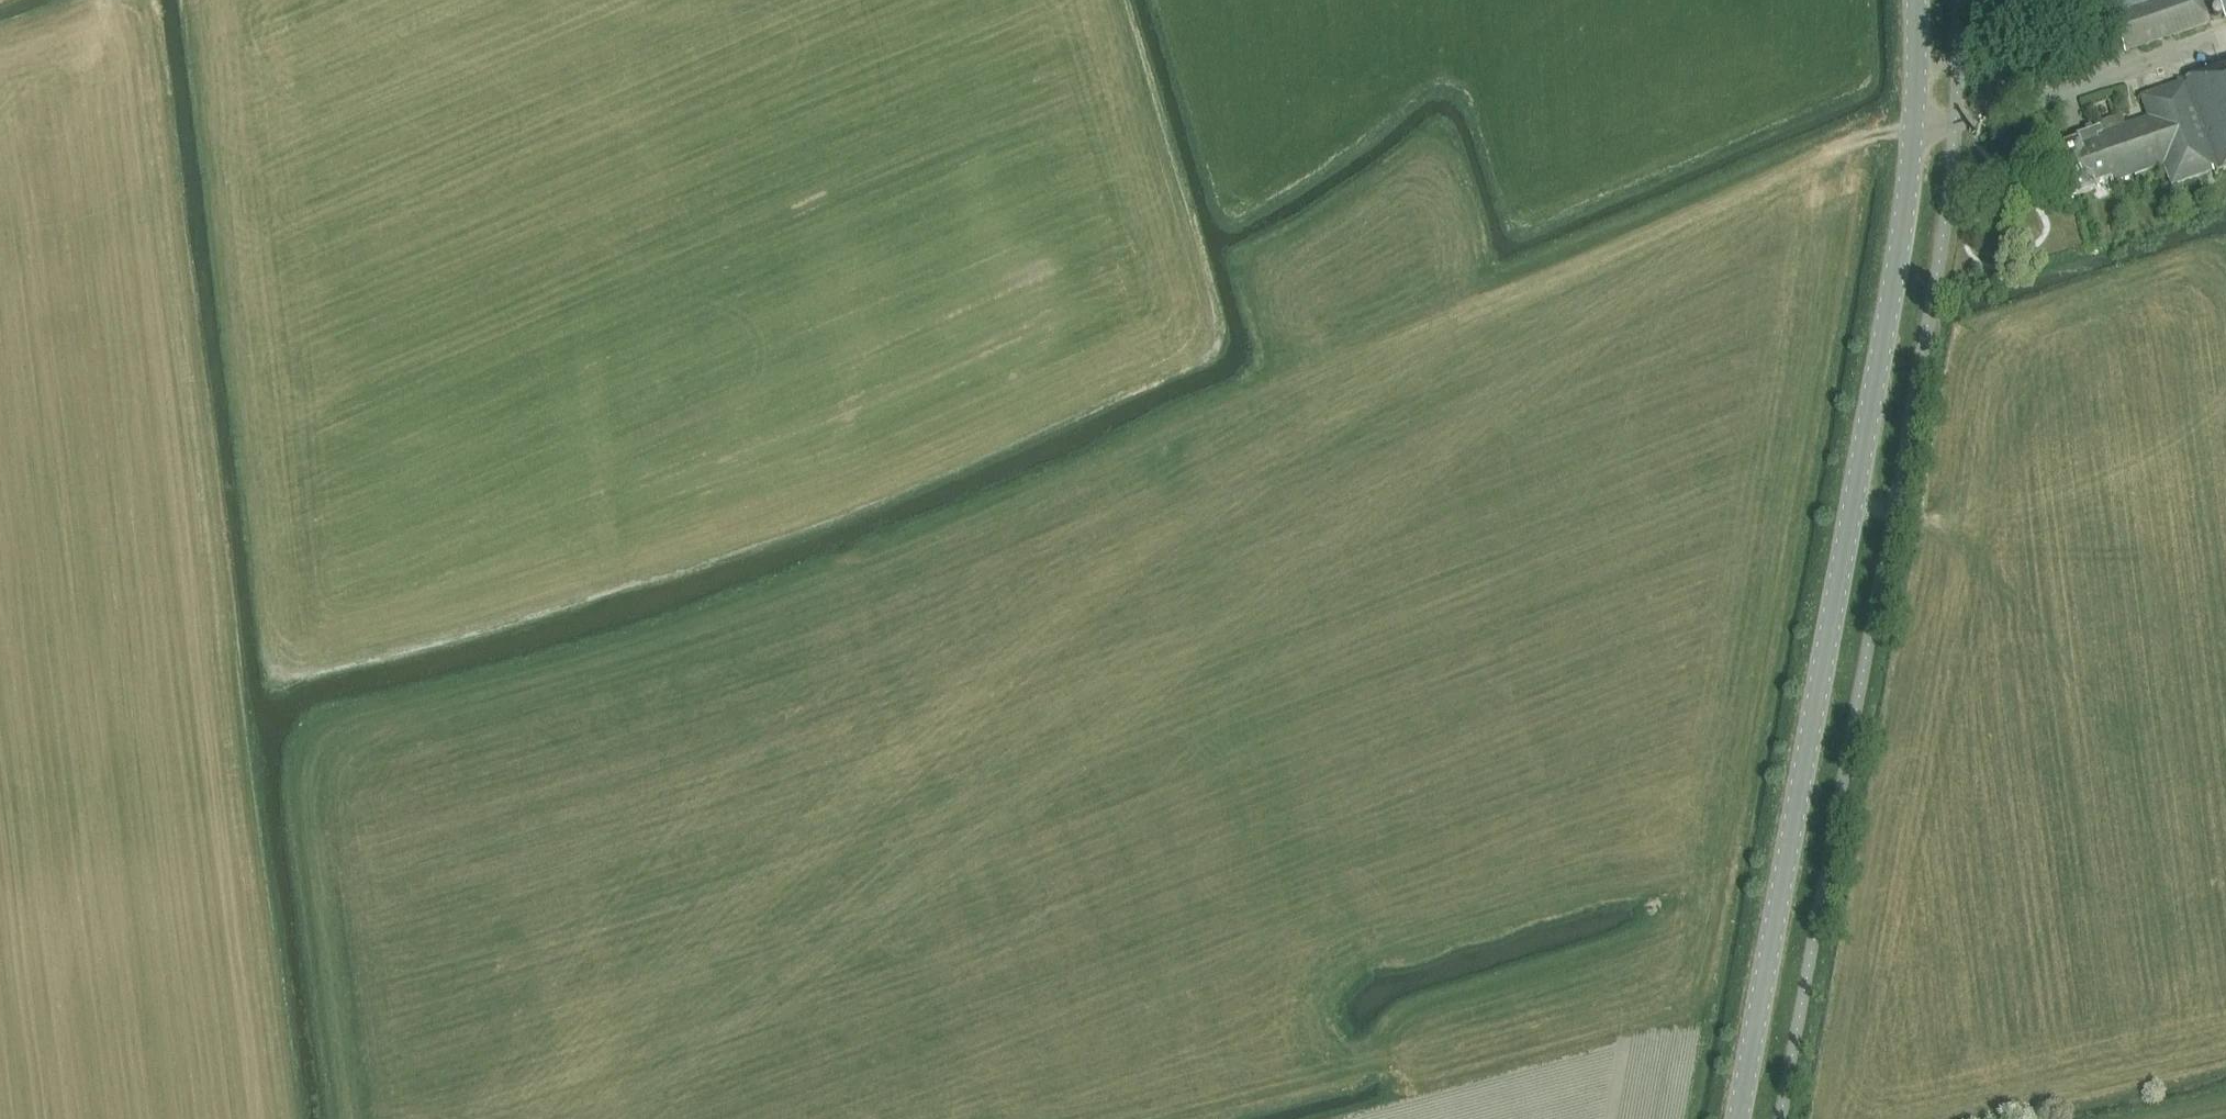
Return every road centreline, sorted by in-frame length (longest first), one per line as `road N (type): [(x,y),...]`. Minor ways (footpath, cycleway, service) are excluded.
road 1 (secondary): [(1738,1118),(1901,237),(1916,0)]

